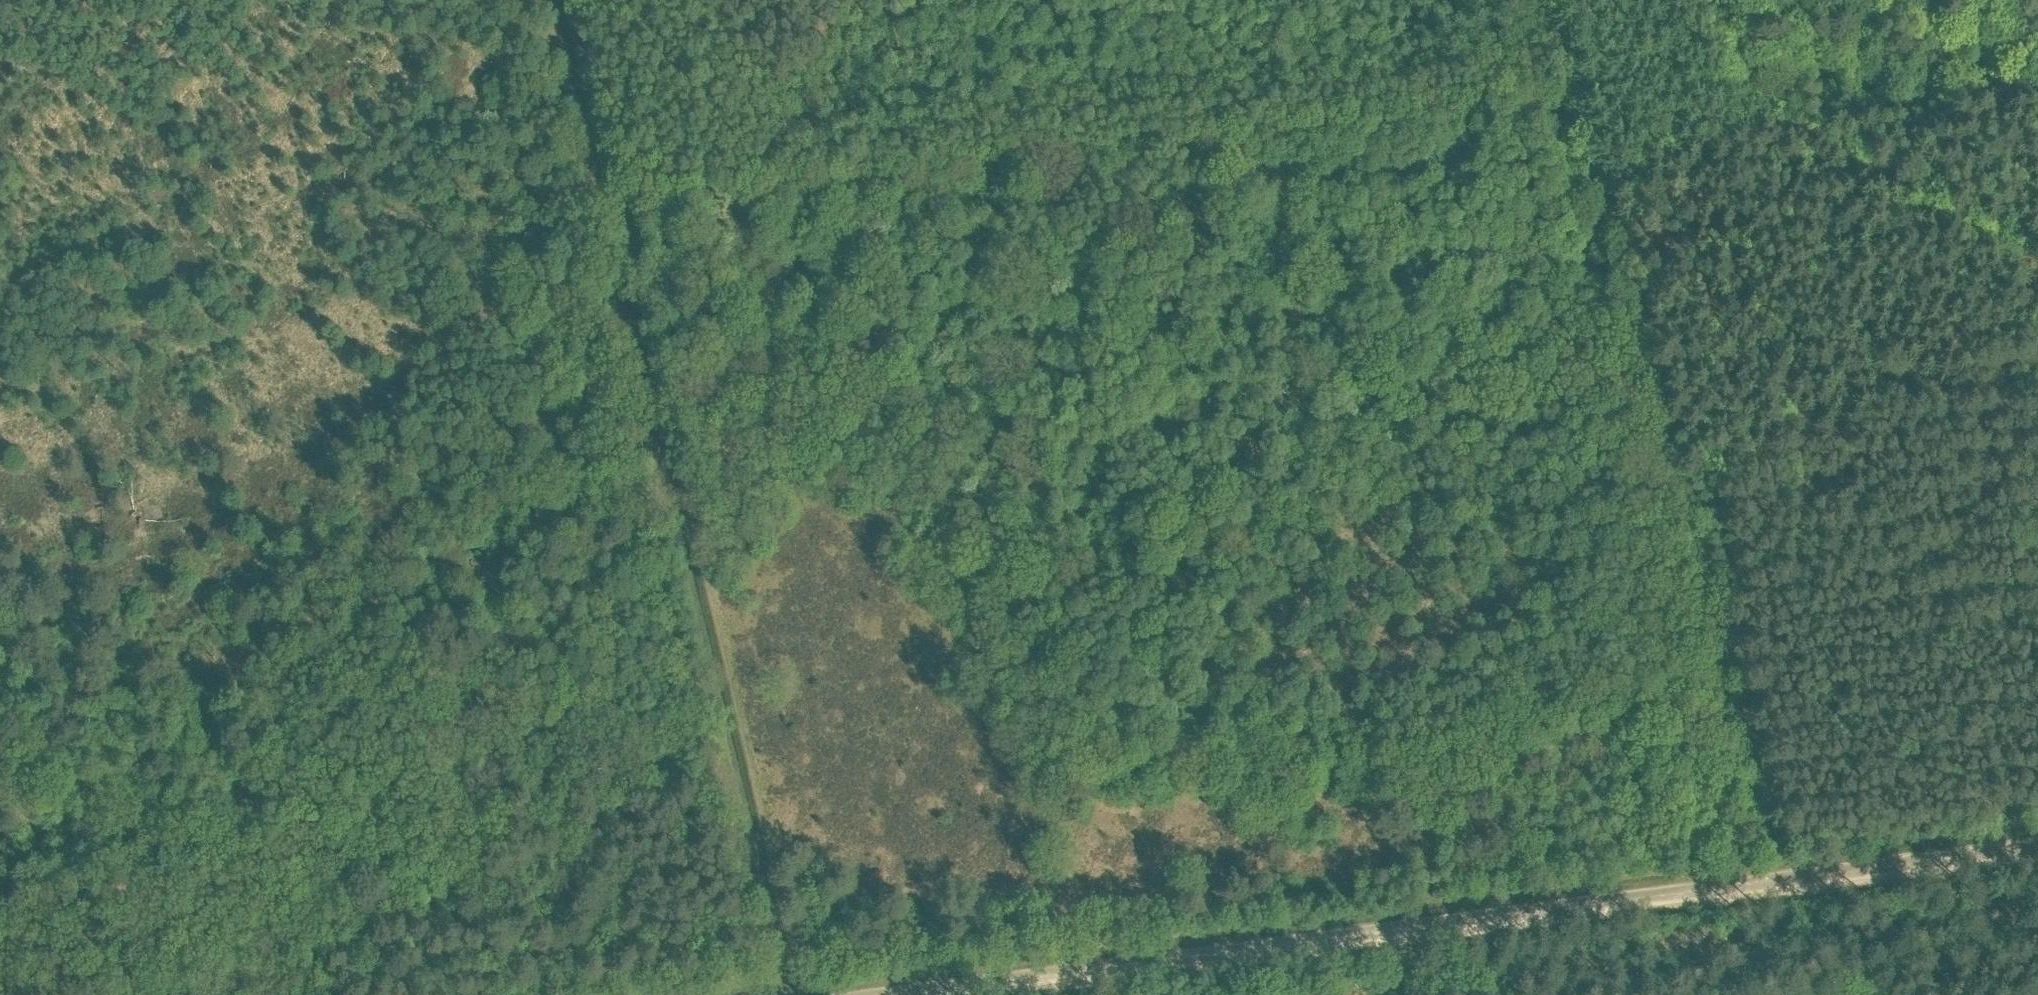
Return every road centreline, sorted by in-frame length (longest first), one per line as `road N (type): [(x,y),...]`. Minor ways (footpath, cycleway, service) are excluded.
road 1 (tertiary): [(911,994),(2037,848)]

